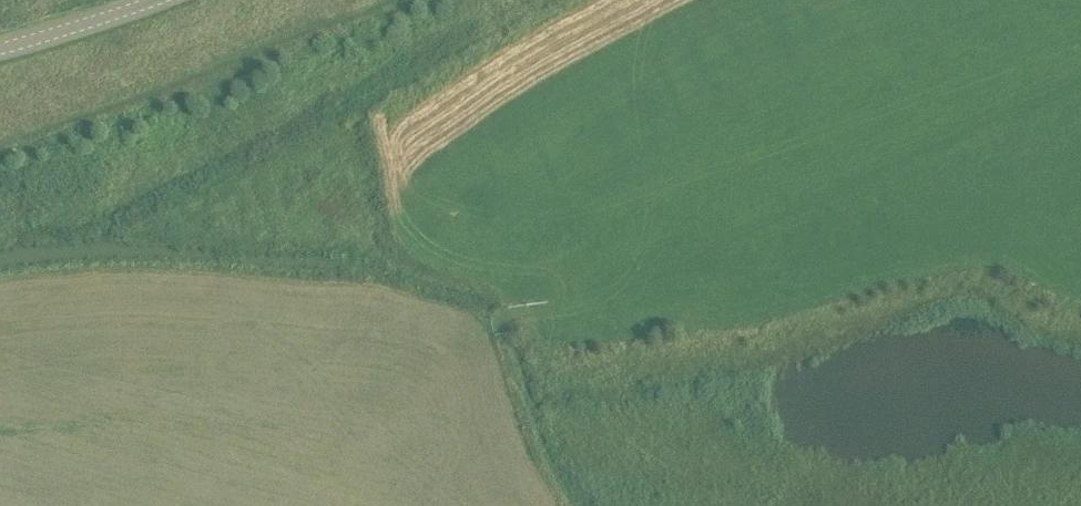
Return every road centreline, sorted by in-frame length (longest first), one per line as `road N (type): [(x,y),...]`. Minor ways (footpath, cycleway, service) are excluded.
road 1 (tertiary): [(0,47),(152,0)]

